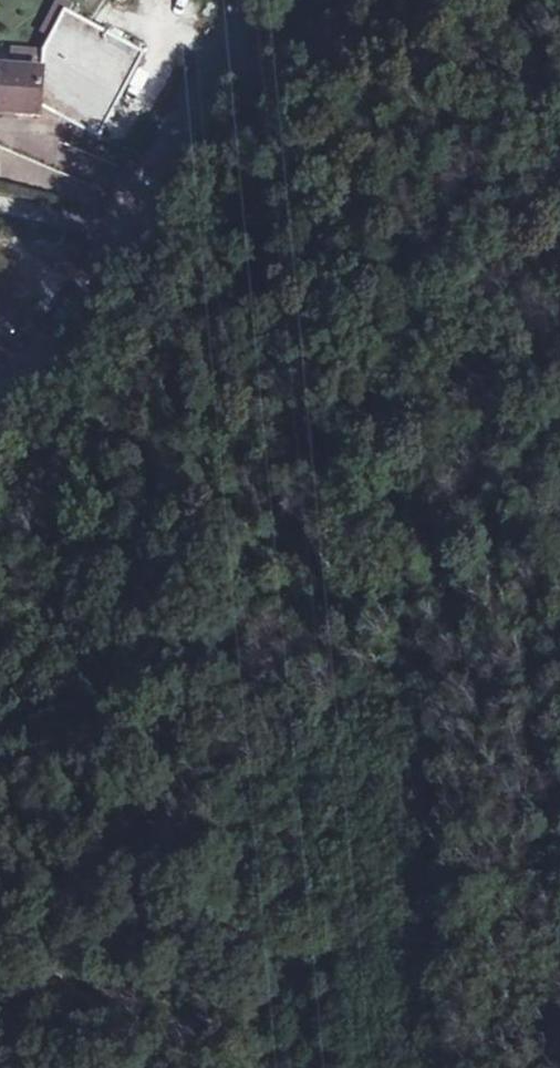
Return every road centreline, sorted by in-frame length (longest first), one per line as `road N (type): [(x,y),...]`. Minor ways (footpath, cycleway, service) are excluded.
road 1 (residential): [(252,0),(90,294),(0,426)]

